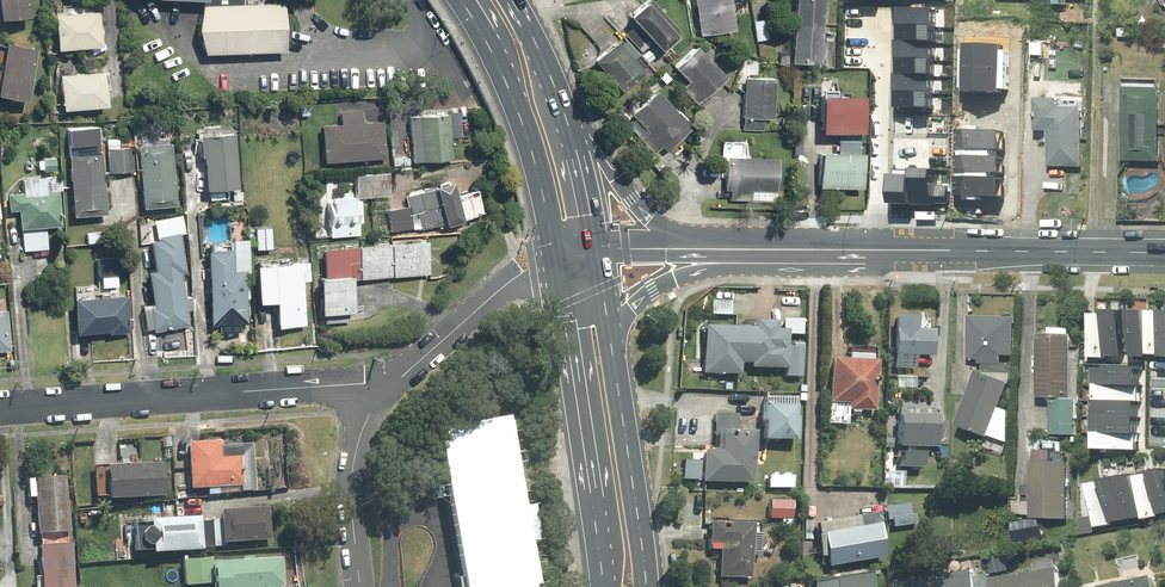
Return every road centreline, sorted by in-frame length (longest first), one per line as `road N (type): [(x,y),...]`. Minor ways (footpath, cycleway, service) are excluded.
road 1 (secondary): [(1164,253),(727,249)]
road 2 (residential): [(0,408),(395,383)]
road 3 (primary): [(604,586),(557,258)]
road 4 (primary): [(557,258),(523,127),(462,0)]
road 5 (primary): [(611,341),(646,586)]
road 6 (primary): [(564,109),(633,200),(677,230),(727,249)]
road 7 (residential): [(362,586),(352,473),(373,411),(395,383)]
road 8 (residential): [(395,383),(505,286),(557,258)]
road 9 (primary): [(727,249),(653,290),(611,341)]
road 10 (primary): [(564,109),(596,249)]
road 11 (secondary): [(727,249),(596,249)]
road 12 (primary): [(511,0),(564,109)]

